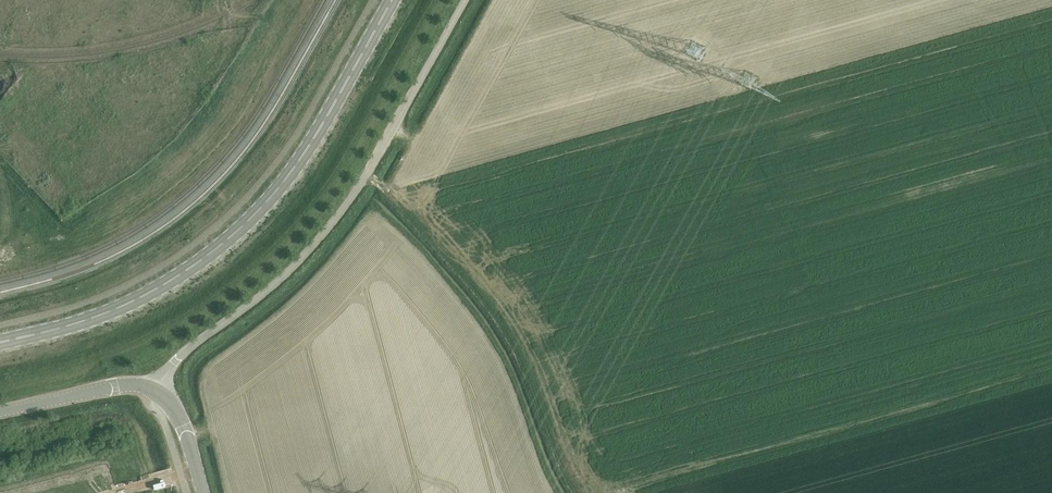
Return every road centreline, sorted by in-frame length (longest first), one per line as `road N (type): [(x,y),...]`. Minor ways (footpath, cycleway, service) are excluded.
road 1 (tertiary): [(0,342),(138,299),(247,223),(315,136),(393,0)]
road 2 (unclassified): [(155,386),(186,350),(320,240),(468,0)]
road 3 (tertiary): [(0,413),(117,385),(155,386)]

